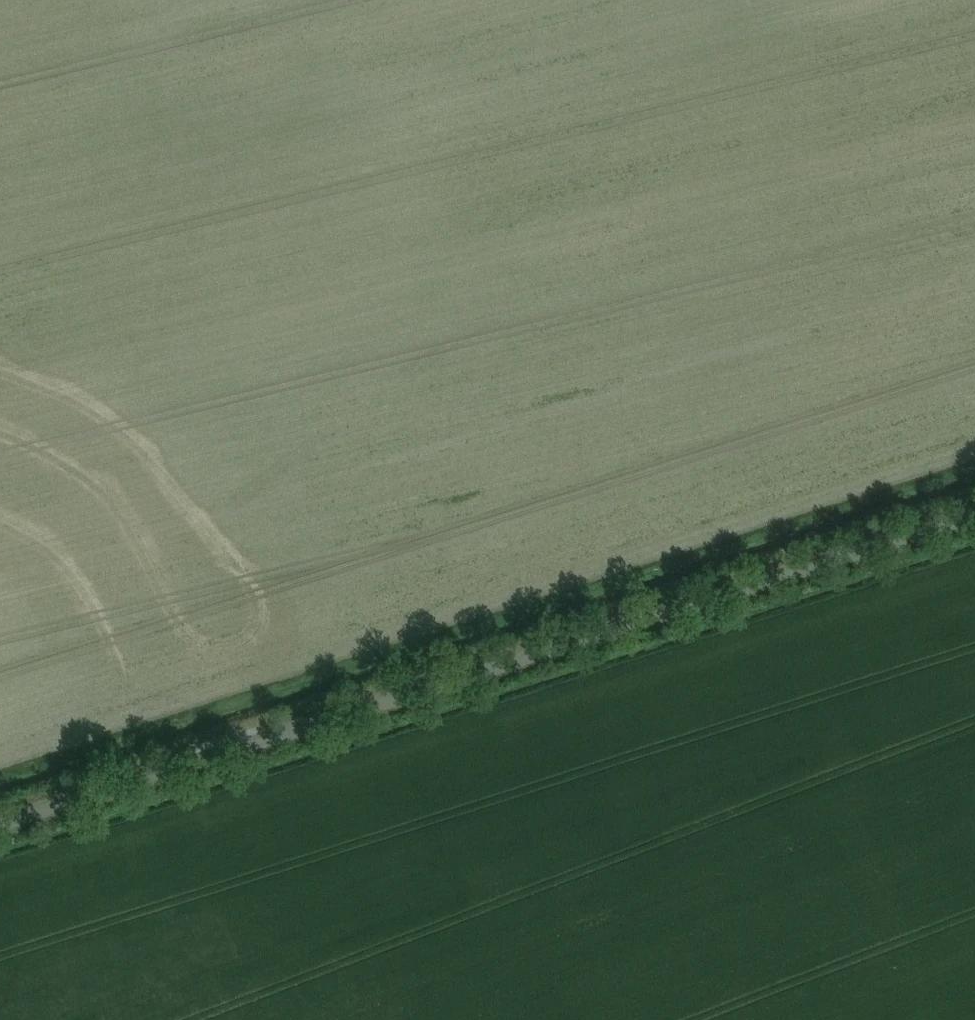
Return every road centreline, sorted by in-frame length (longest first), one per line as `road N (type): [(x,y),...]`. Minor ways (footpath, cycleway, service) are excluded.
road 1 (unclassified): [(0,838),(974,519)]

